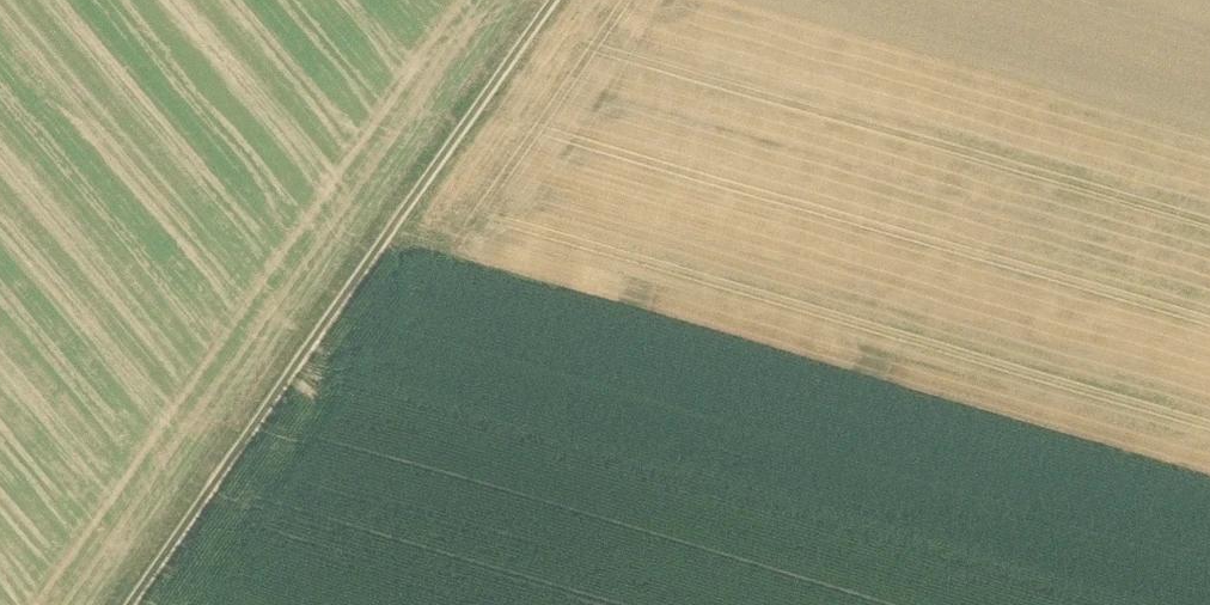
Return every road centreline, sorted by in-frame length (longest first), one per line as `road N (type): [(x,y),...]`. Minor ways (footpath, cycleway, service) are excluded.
road 1 (track): [(558,0),(137,604)]

